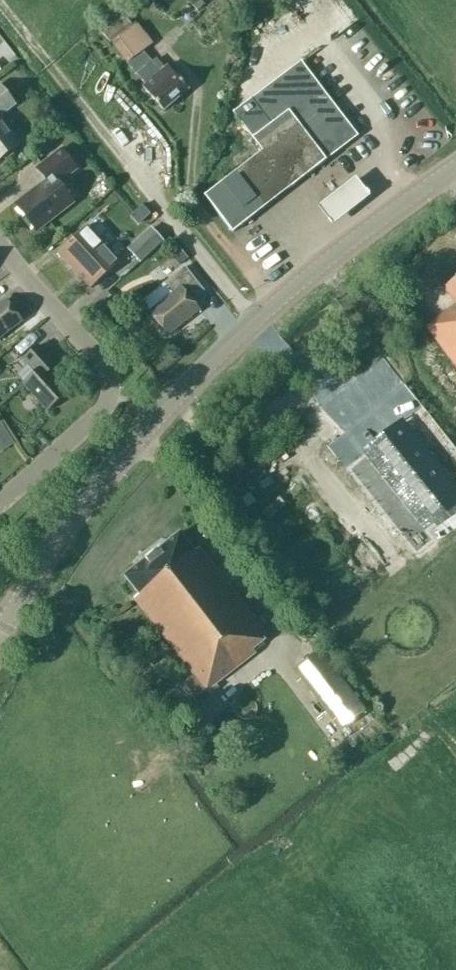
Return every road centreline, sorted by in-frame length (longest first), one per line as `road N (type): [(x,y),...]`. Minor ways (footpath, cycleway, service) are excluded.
road 1 (tertiary): [(0,629),(101,481),(260,319)]
road 2 (residential): [(0,506),(106,407),(110,394),(109,372),(0,228)]
road 3 (tertiary): [(260,319),(455,165)]
road 4 (track): [(137,171),(3,0)]
road 5 (residential): [(260,319),(137,171)]

